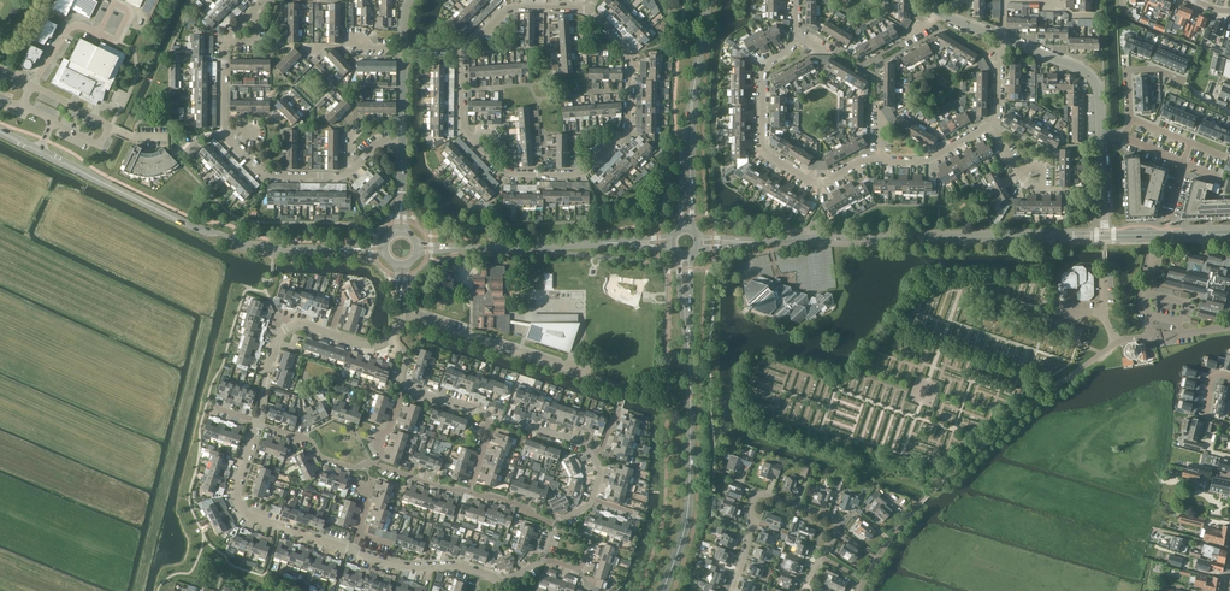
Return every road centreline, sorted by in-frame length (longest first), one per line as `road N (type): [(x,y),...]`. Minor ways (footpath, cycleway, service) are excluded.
road 1 (residential): [(463,51),(469,136),(506,171),(580,173),(627,122),(627,55),(589,9)]
road 2 (tertiary): [(39,151),(245,243),(385,248)]
road 3 (residential): [(929,496),(1037,399),(1116,343),(1229,326)]
road 4 (tertiary): [(771,241),(1105,235)]
road 5 (residential): [(555,523),(494,496),(372,463),(324,459),(310,440),(259,423)]
road 6 (residential): [(795,39),(764,70),(764,152),(819,183),(881,160)]
road 7 (primary): [(665,585),(689,498),(689,355)]
road 8 (residential): [(821,556),(835,520),(761,494),(733,590)]
road 9 (residential): [(353,550),(245,512),(237,490),(259,423)]
road 10 (residential): [(402,144),(376,146),(337,176),(270,175),(225,132)]
road 11 (residential): [(401,315),(580,366)]
road 12 (tertiary): [(603,243),(418,249)]
road 13 (residential): [(1101,135),(1094,79),(1005,39)]
road 14 (residential): [(259,423),(263,380),(281,332),(303,324),(332,335)]
road 15 (residential): [(225,132),(225,42),(264,0)]
road 16 (tertiary): [(693,87),(681,149),(681,230)]
road 17 (tertiary): [(691,231),(693,87)]
road 18 (residential): [(589,9),(511,8),(463,51)]
road 19 (residential): [(480,571),(408,566),(353,550)]
road 20 (tertiary): [(1105,235),(1229,234)]

